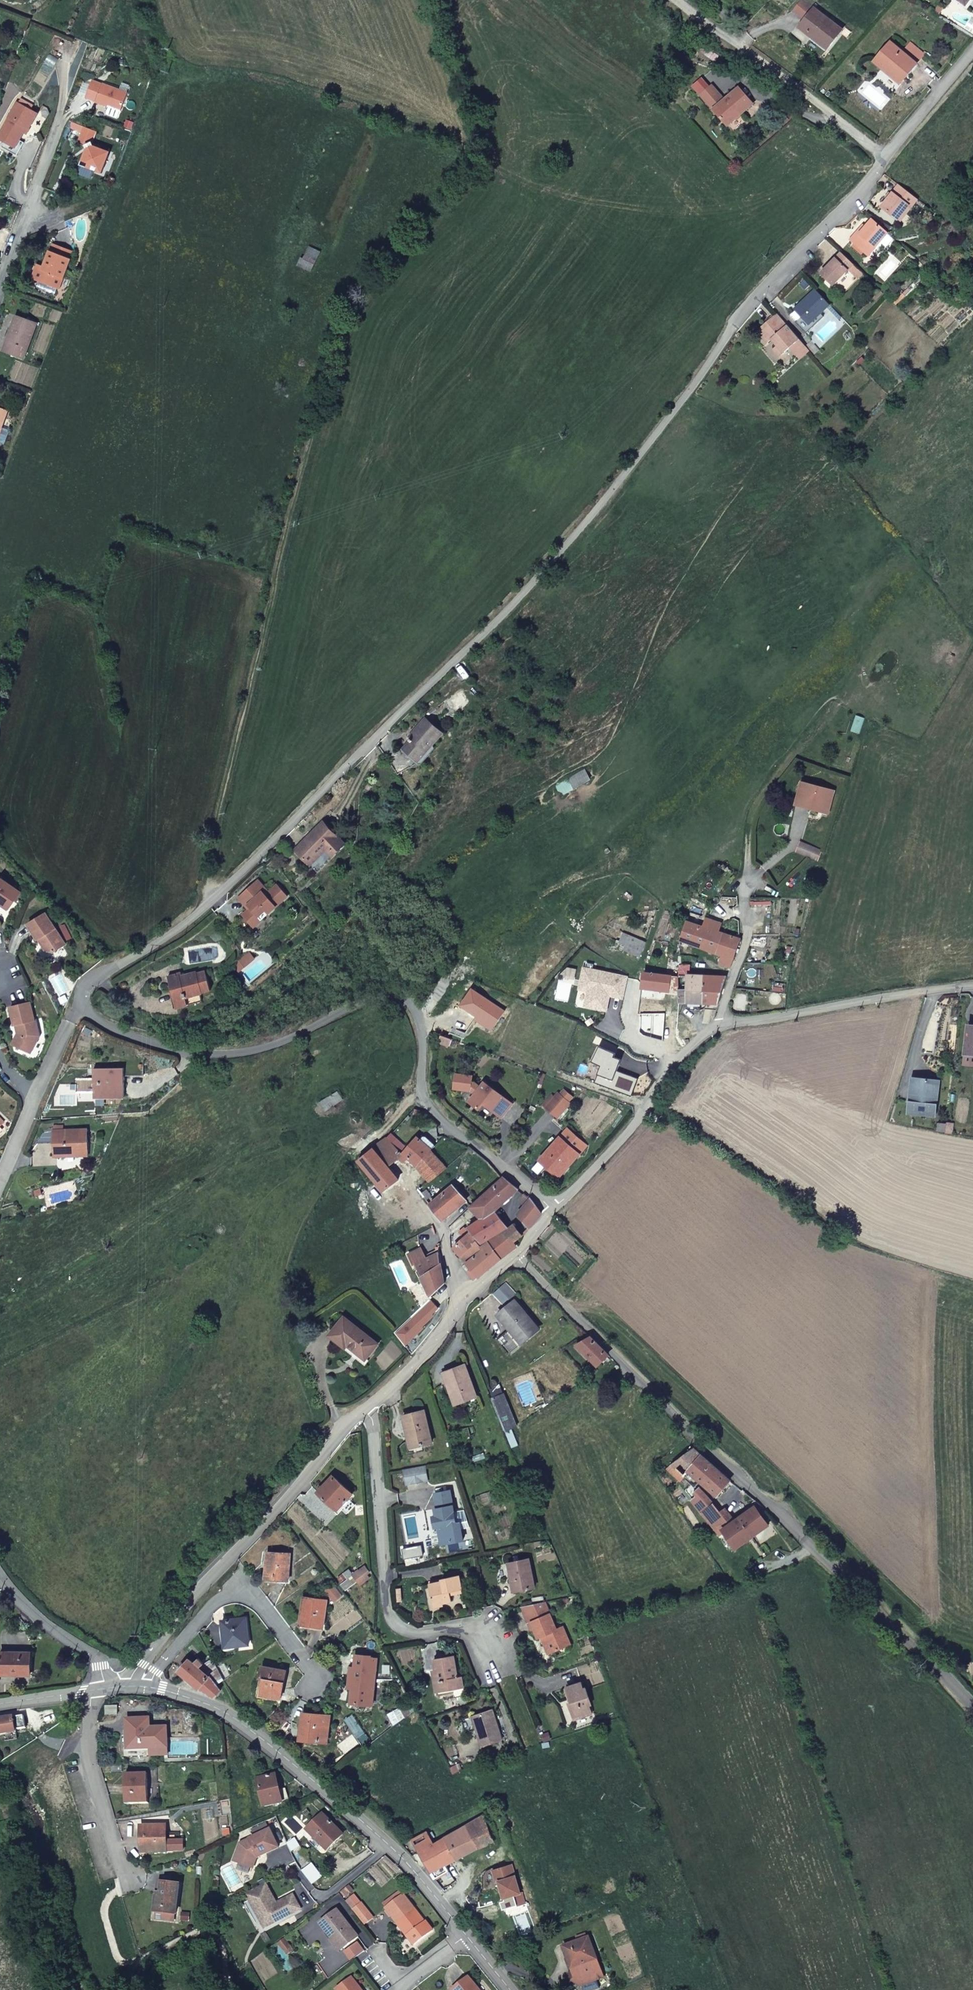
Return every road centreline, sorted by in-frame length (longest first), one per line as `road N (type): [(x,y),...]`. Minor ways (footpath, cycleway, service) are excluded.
road 1 (unclassified): [(202,903),(502,616),(612,493),(760,289),(868,185),(886,158)]
road 2 (track): [(430,0),(477,149),(473,170),(370,270),(343,318),(273,579),(202,903)]
road 3 (residential): [(972,1708),(518,1256)]
road 4 (residential): [(554,1214),(432,1112),(420,1089),(421,1028),(410,1004),(393,993),(337,1011),(279,1043),(201,1055),(138,1042),(79,1008)]
road 5 (residential): [(131,1684),(165,1626),(369,1404)]
road 6 (residential): [(369,1404),(389,1613),(421,1632),(456,1626),(491,1651)]
road 7 (tertiary): [(389,1848),(223,1712),(149,1687)]
road 8 (residential): [(677,0),(886,158)]
road 9 (residential): [(149,1687),(219,1595),(236,1591),(249,1595),(322,1682)]
road 10 (residential): [(718,1027),(972,990)]
road 11 (residential): [(554,1214),(679,1057)]
road 12 (residential): [(124,1878),(90,1766),(88,1724),(103,1687)]
road 13 (residential): [(272,1821),(321,1900),(389,1848)]
road 14 (residential): [(0,288),(63,121)]
road 15 (residential): [(202,903),(186,925),(96,981),(79,1008)]
road 16 (residential): [(103,1687),(90,1655),(0,1571)]
road 17 (residential): [(369,1404),(461,1300)]
road 18 (unclassified): [(886,158),(972,49)]
road 19 (residential): [(375,1958),(401,1989),(466,1939)]

